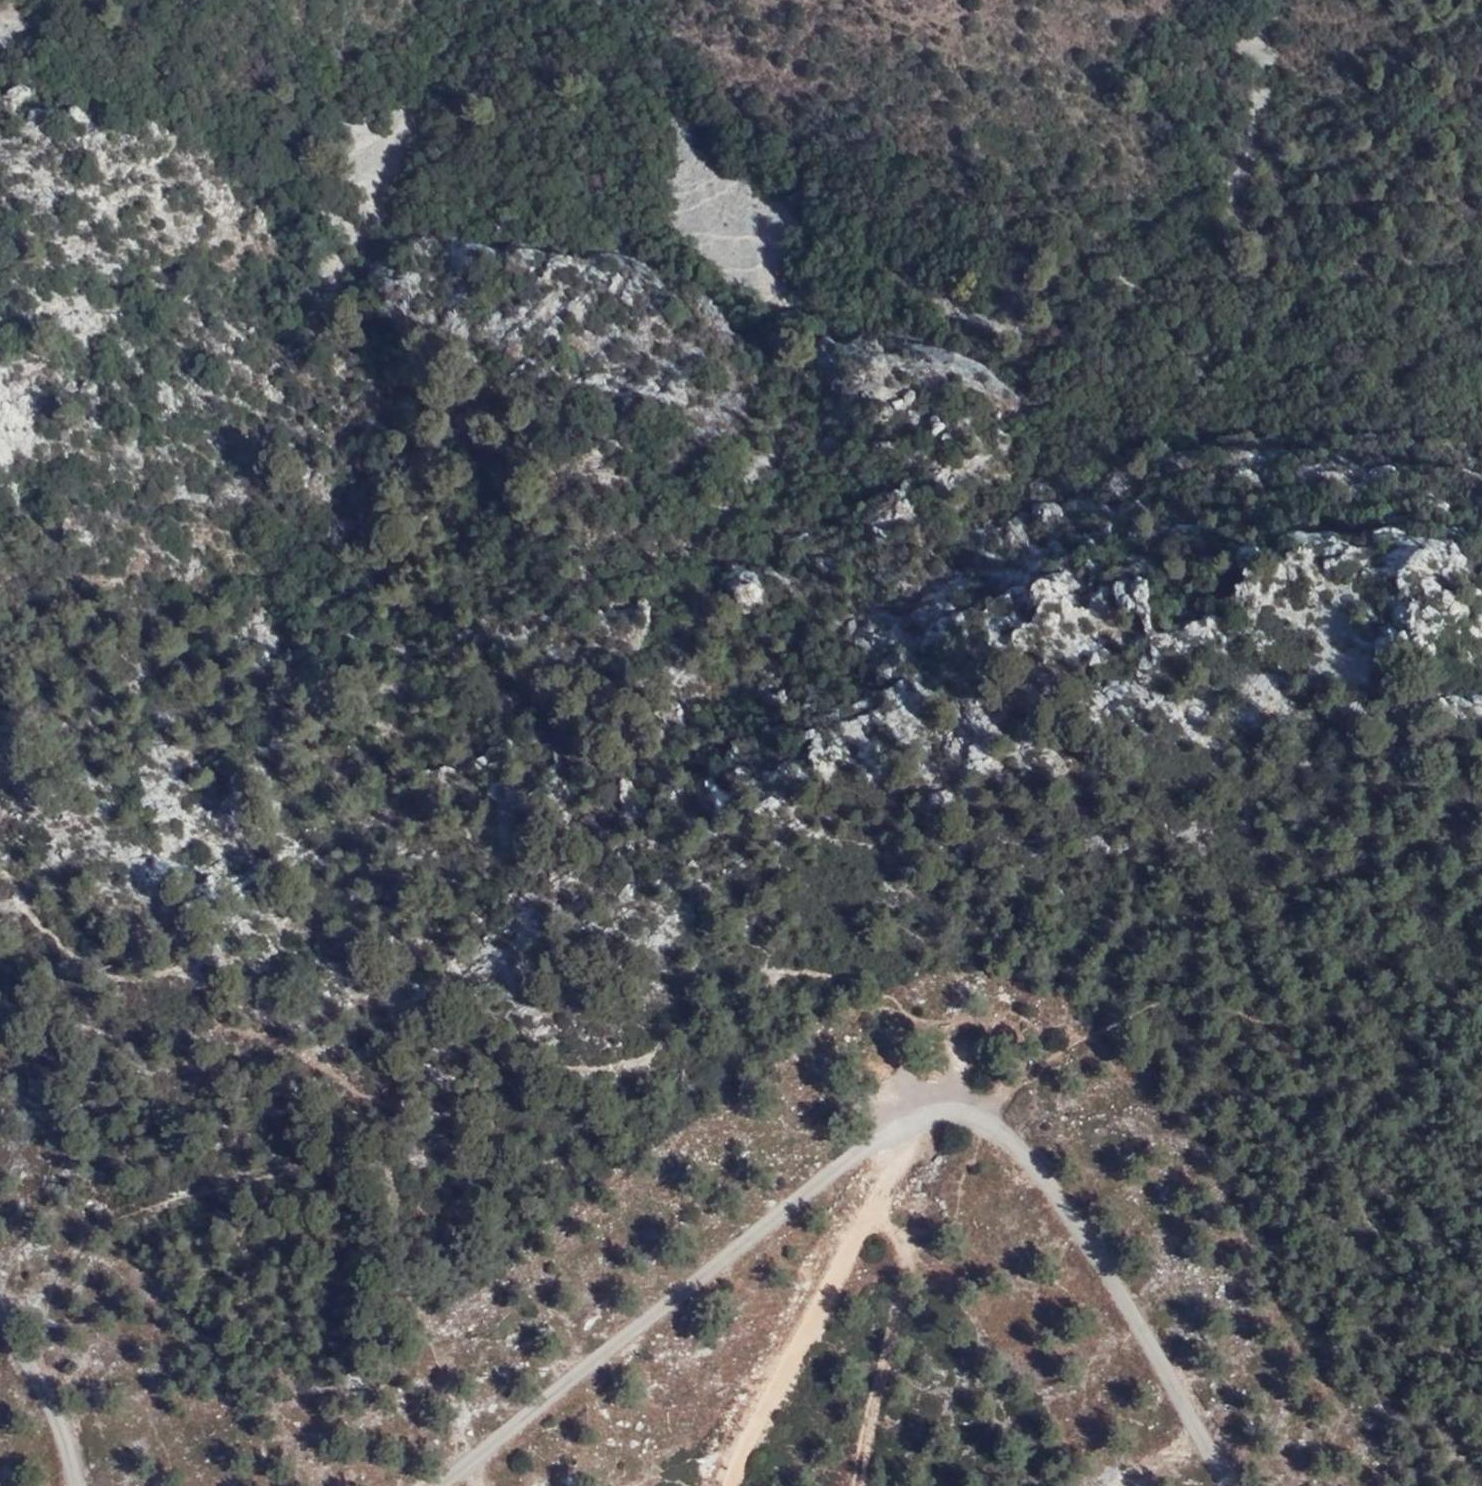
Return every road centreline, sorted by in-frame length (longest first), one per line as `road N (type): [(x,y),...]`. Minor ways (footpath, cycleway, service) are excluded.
road 1 (unclassified): [(1231,1485),(1140,1323),(1027,1155),(985,1115),(957,1101),(846,1155),(434,1485)]
road 2 (track): [(925,1111),(778,1381),(730,1485)]
road 3 (unclassified): [(81,1485),(31,1340),(0,1289)]

